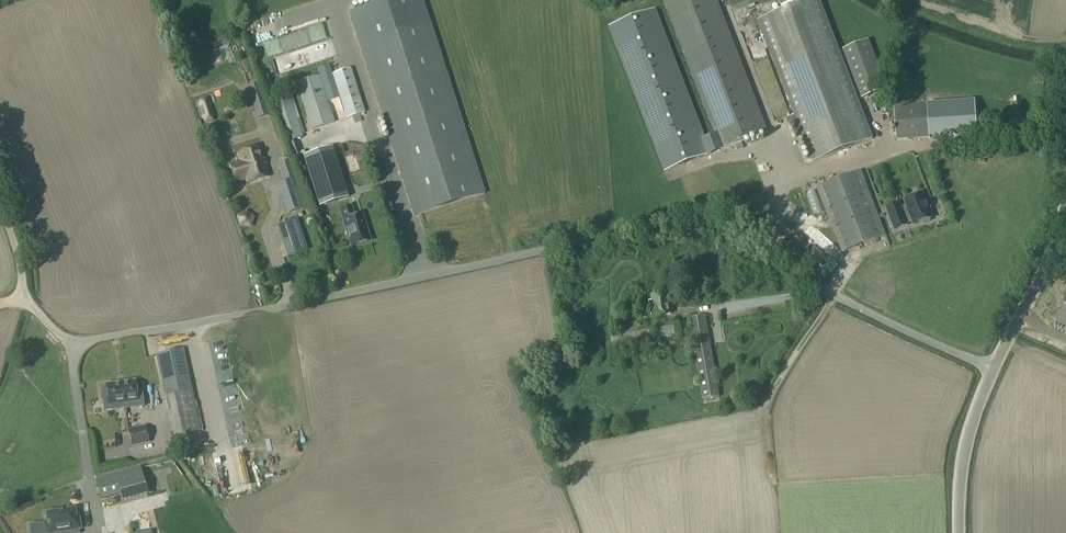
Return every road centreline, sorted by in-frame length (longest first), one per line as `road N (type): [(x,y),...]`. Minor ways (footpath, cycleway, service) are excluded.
road 1 (unclassified): [(993,368),(828,292),(756,222),(717,209),(81,343),(55,334),(28,297)]
road 2 (unclassified): [(993,368),(1048,263),(1065,156)]
road 3 (unclassified): [(956,532),(963,444),(993,368)]

